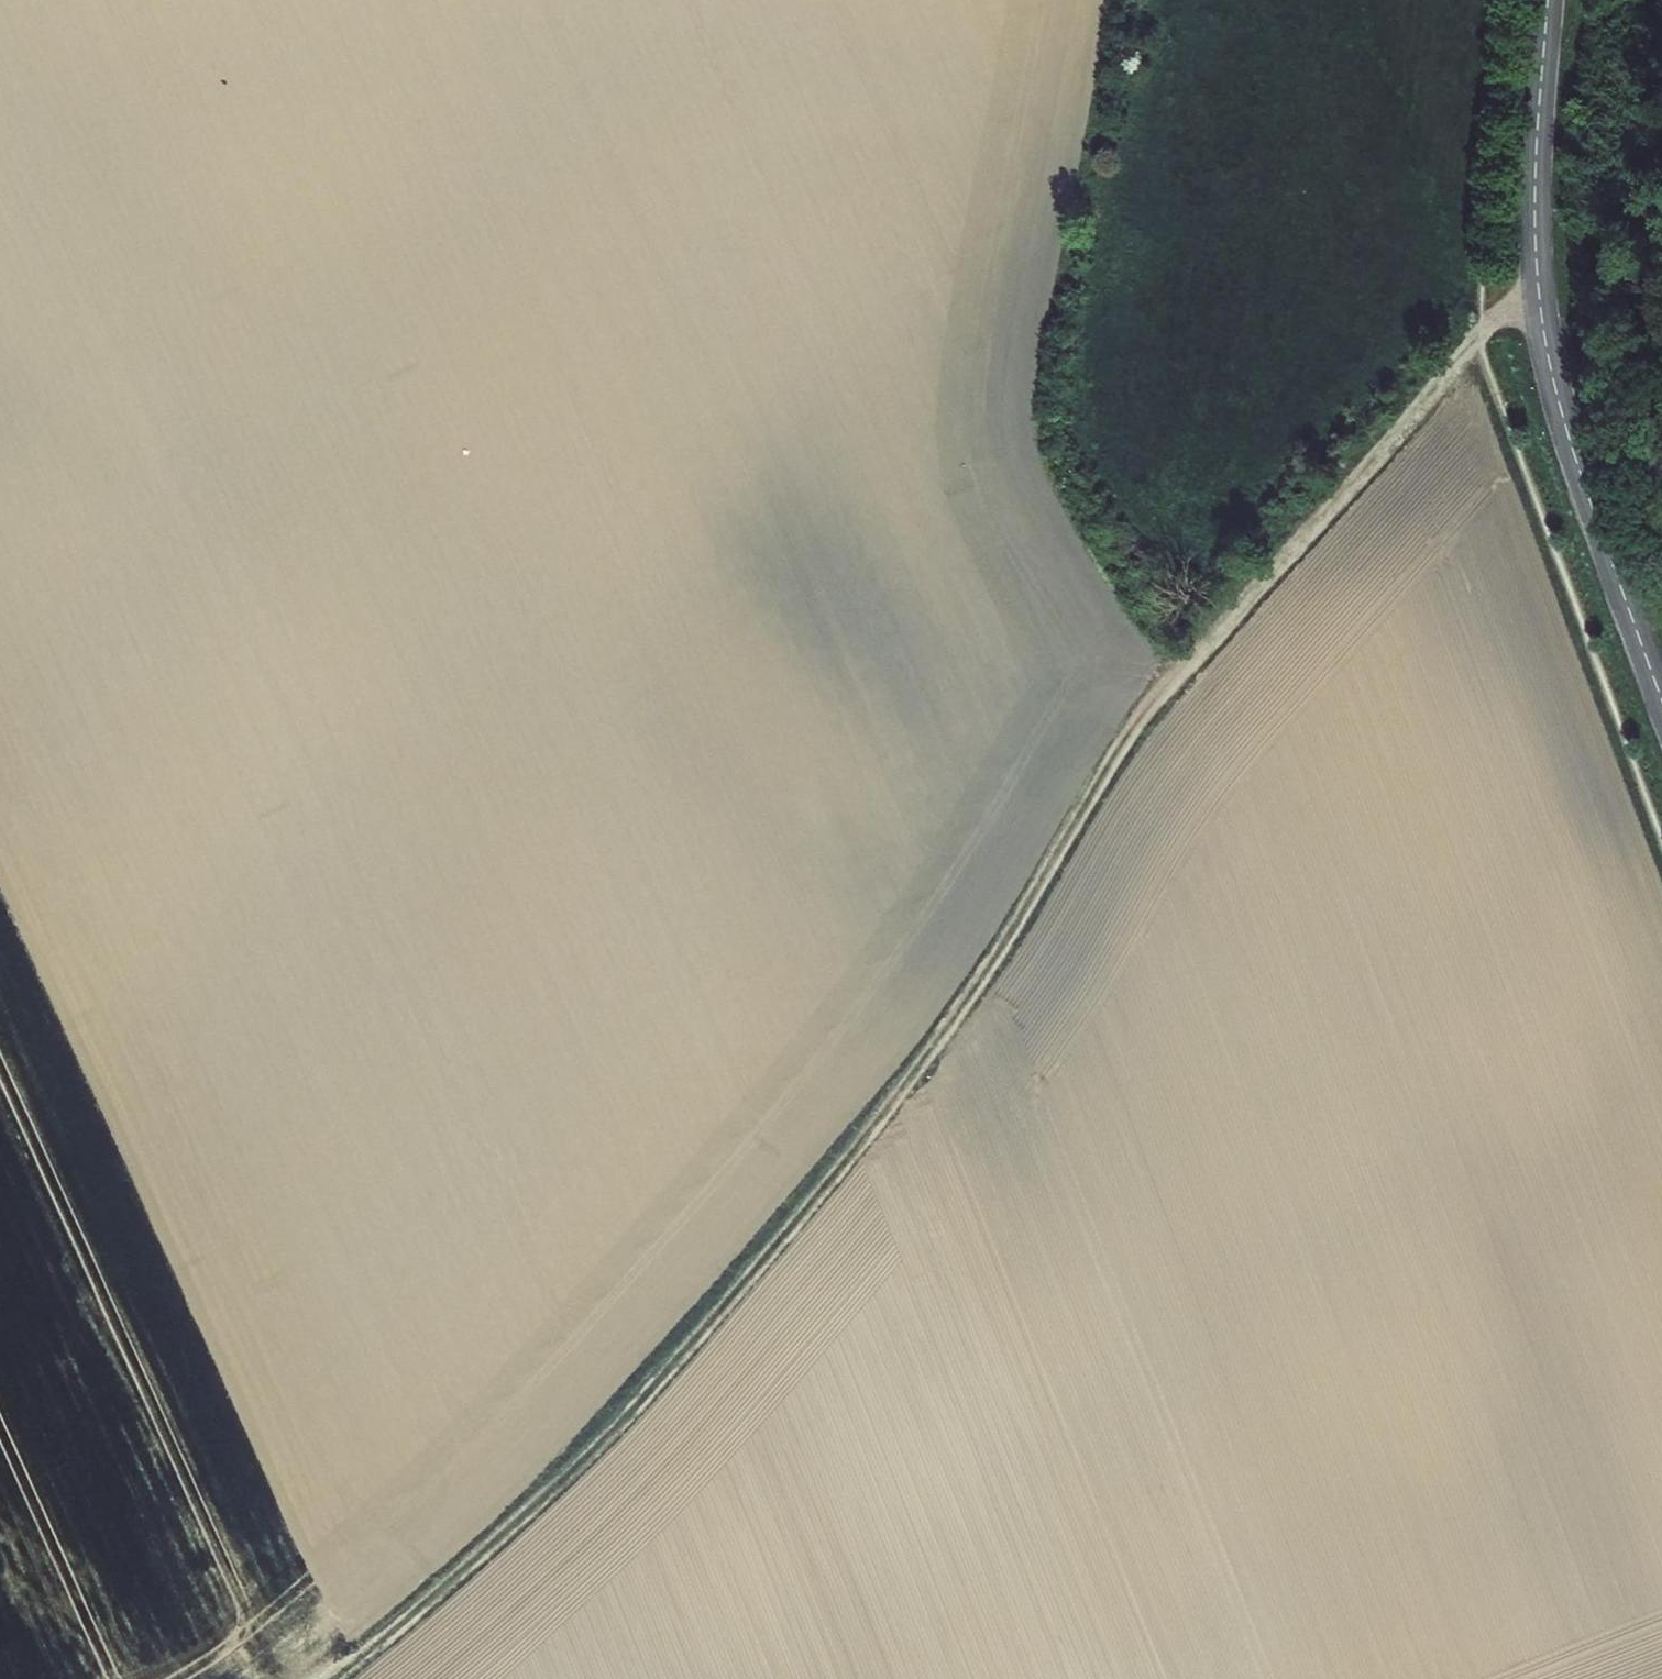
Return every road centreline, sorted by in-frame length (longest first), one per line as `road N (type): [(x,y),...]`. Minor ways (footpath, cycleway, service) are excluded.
road 1 (secondary): [(1549,0),(1533,191),(1546,346),(1578,473),(1661,697)]

